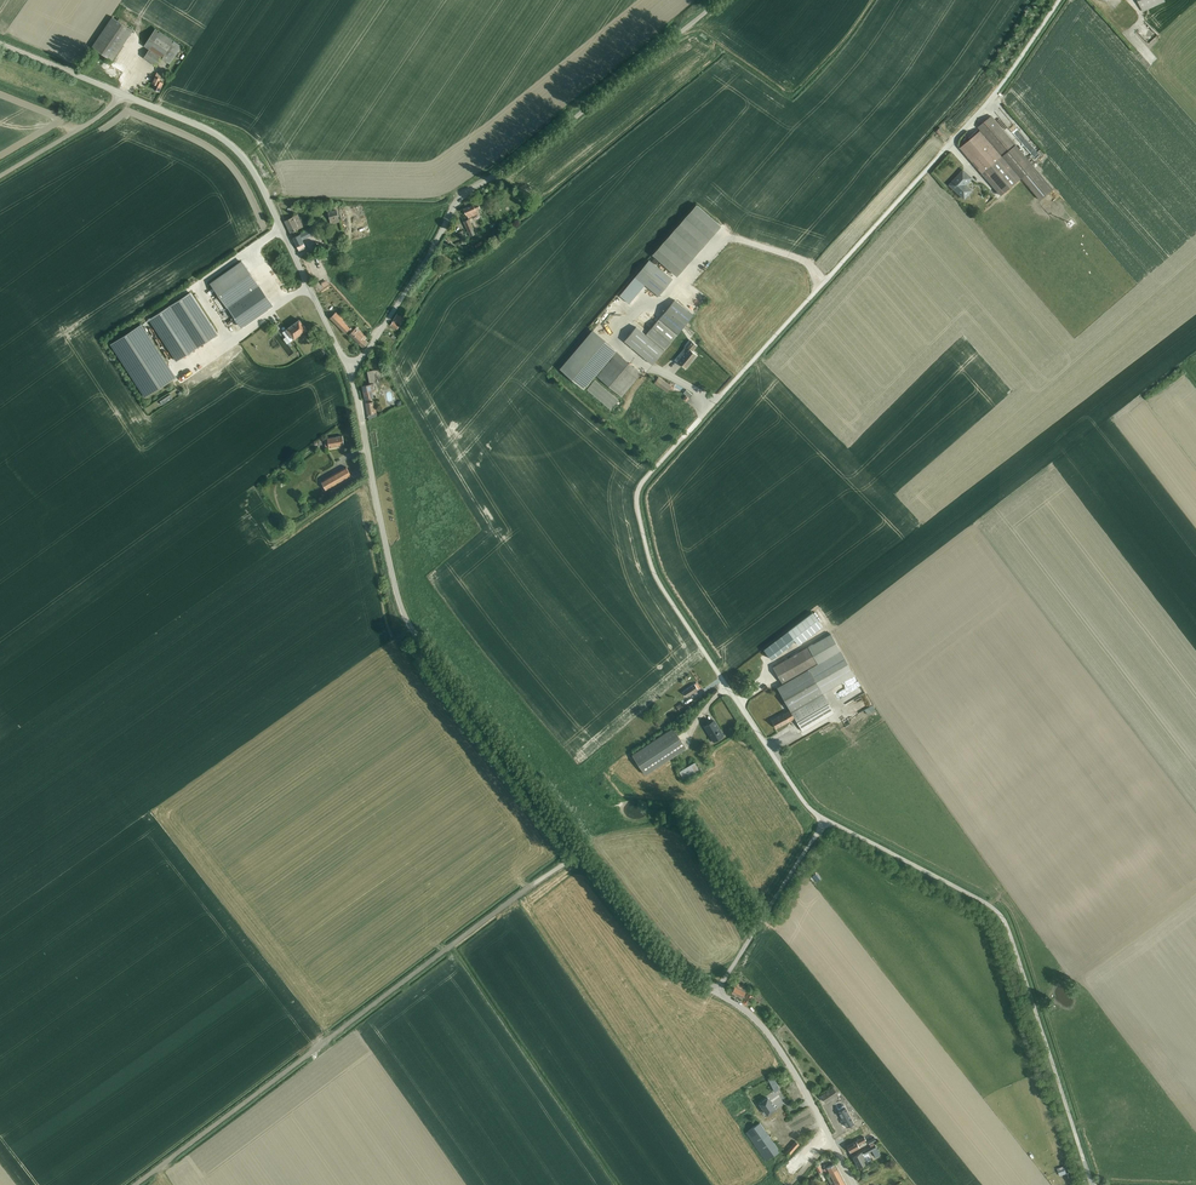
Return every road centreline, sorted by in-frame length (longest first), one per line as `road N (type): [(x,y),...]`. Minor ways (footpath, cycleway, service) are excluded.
road 1 (unclassified): [(826,820),(799,795),(663,587),(638,490),(994,98),(1060,0)]
road 2 (unclassified): [(135,1184),(583,851)]
road 3 (tertiary): [(583,851),(406,619),(348,367)]
road 4 (unclassified): [(348,367),(402,300),(461,200),(512,169),(721,0)]
road 5 (tertiary): [(348,367),(240,152),(217,134),(0,43)]
road 6 (unclassified): [(1093,1184),(1004,918),(826,820)]
road 7 (tertiary): [(855,1184),(783,1054),(753,1016),(716,993)]
road 8 (unclassified): [(826,820),(716,993)]
road 9 (tertiary): [(716,993),(675,968),(583,851)]
road 10 (track): [(0,176),(122,94)]

